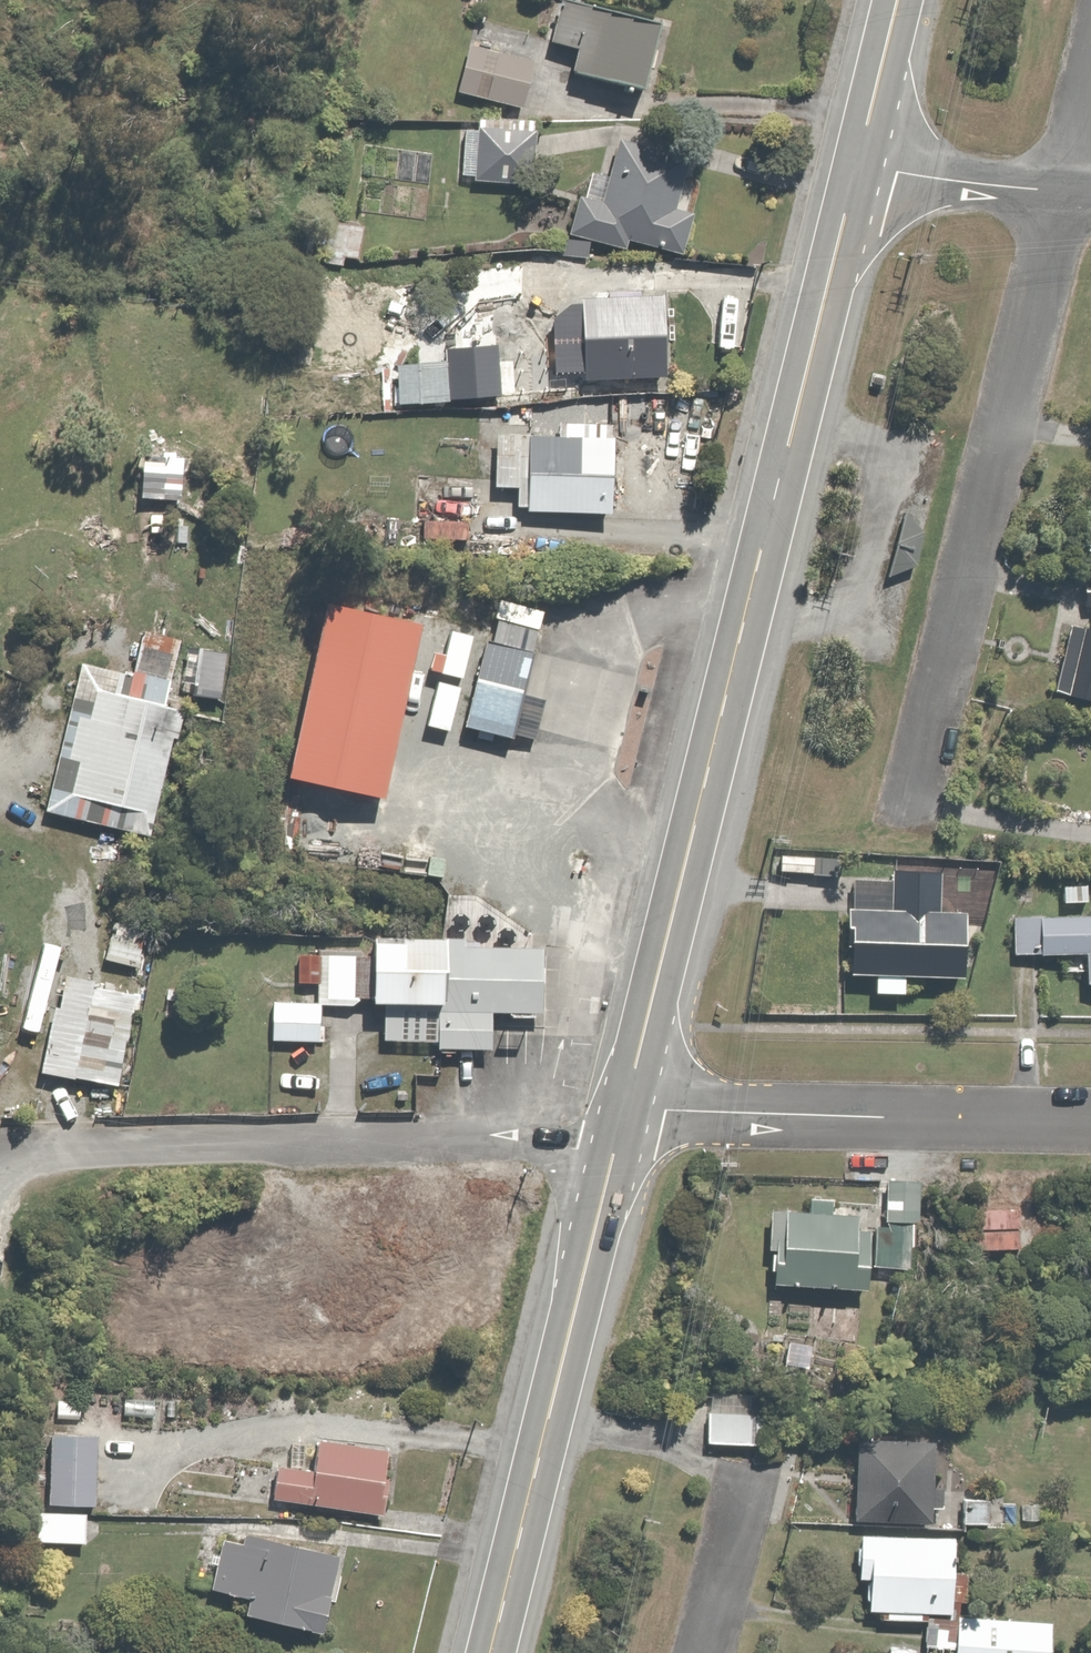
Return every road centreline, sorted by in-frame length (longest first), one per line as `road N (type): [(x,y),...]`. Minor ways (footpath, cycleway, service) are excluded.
road 1 (primary): [(636,1108),(860,163)]
road 2 (residential): [(919,792),(1065,190)]
road 3 (primary): [(496,1652),(636,1108)]
road 4 (residential): [(636,1108),(1090,1118)]
road 5 (residential): [(860,163),(1065,190)]
road 6 (primary): [(860,163),(900,0)]
road 7 (residential): [(709,1652),(746,1492)]

